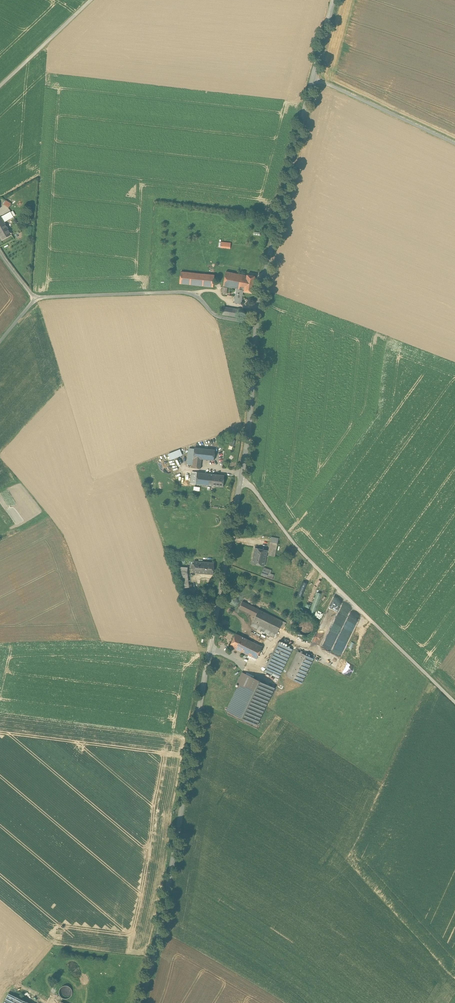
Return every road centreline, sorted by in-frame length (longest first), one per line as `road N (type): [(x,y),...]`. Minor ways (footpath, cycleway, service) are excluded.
road 1 (secondary): [(241,478),(155,956),(136,1002)]
road 2 (secondary): [(334,0),(256,324)]
road 3 (unclassified): [(241,478),(313,563),(454,702)]
road 4 (unclassified): [(36,298),(183,291),(214,316),(256,324)]
road 5 (track): [(314,77),(454,143)]
road 6 (secondary): [(256,324),(241,478)]
road 7 (residential): [(91,0),(0,86)]

